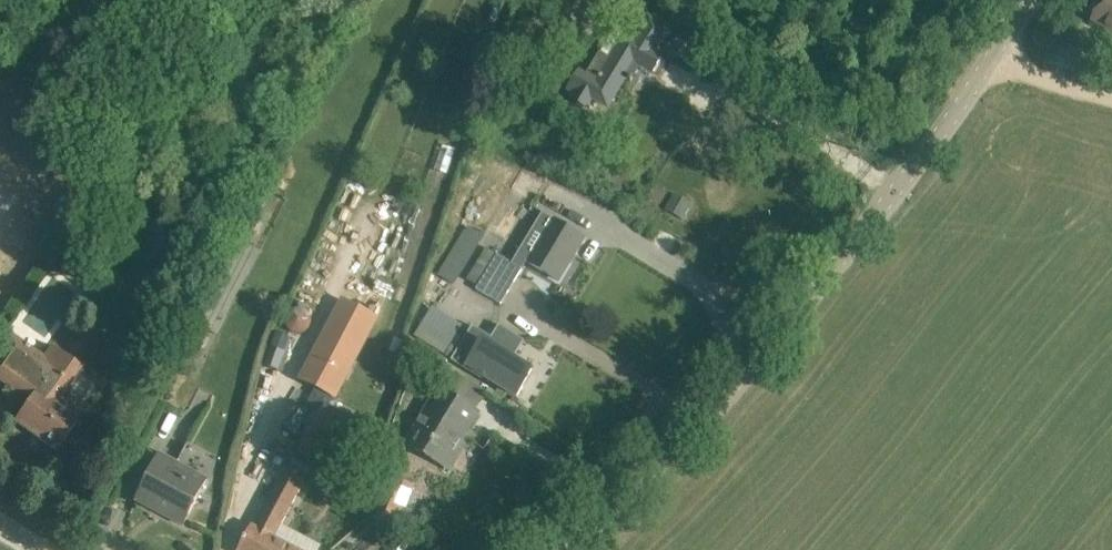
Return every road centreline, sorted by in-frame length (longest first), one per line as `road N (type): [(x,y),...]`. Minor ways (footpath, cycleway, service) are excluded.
road 1 (tertiary): [(581,549),(729,396),(1032,0)]
road 2 (track): [(1111,101),(1029,75),(1001,48)]

